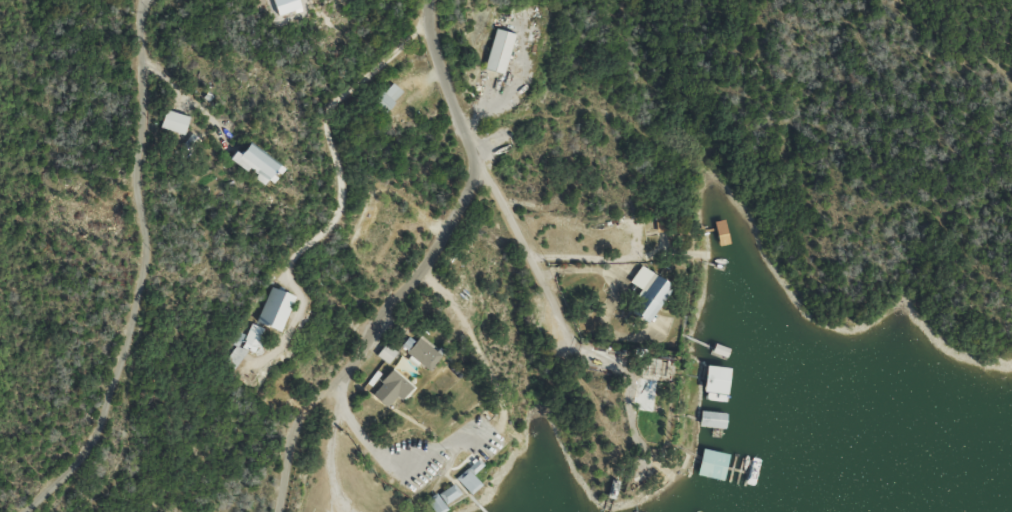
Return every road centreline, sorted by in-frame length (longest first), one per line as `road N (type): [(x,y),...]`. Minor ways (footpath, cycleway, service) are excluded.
road 1 (residential): [(431,0),(473,177),(440,238),(290,428),(271,511)]
road 2 (residential): [(18,511),(96,430),(126,339),(143,264),(134,178),(146,0)]
road 3 (residential): [(473,177),(516,228),(574,349)]

